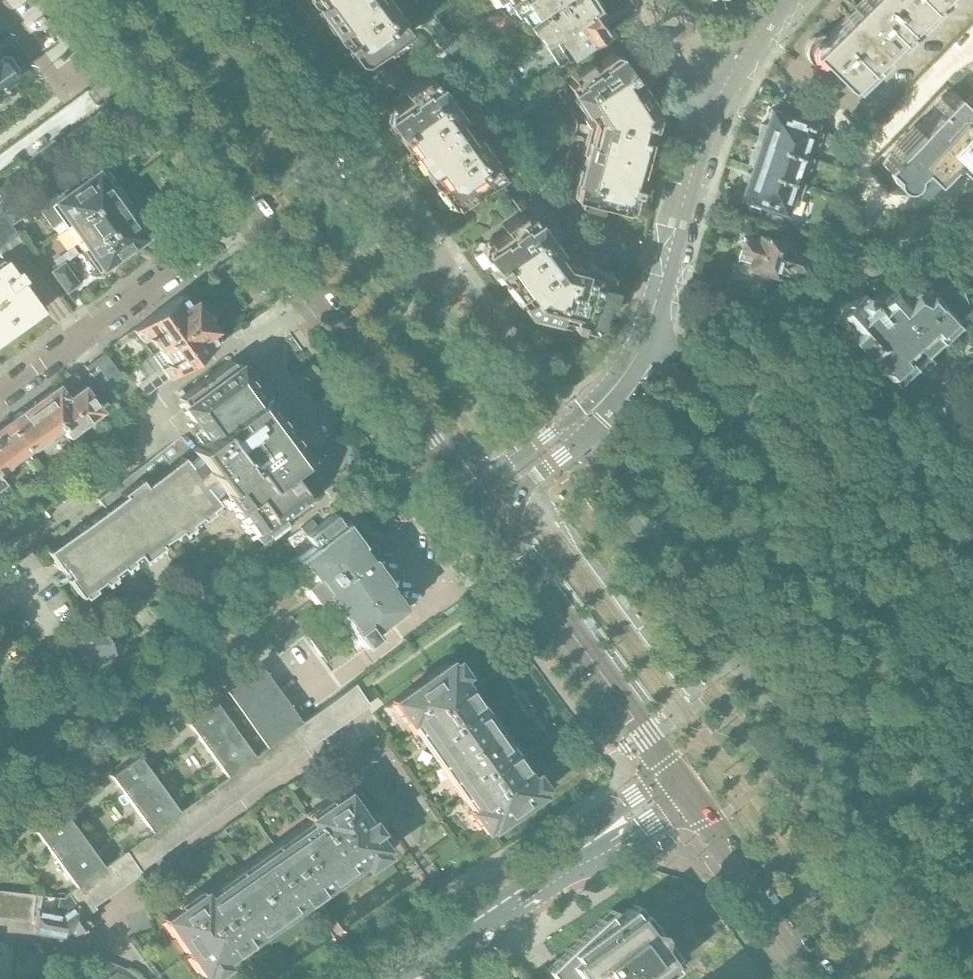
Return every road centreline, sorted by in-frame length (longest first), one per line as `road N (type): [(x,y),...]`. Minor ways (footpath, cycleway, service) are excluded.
road 1 (residential): [(574,419),(432,251),(429,216),(265,0)]
road 2 (tertiary): [(465,486),(260,202)]
road 3 (residential): [(601,406),(641,349),(718,98)]
road 4 (residential): [(0,395),(260,202)]
road 5 (tertiary): [(669,765),(485,513)]
road 6 (residential): [(394,978),(614,831)]
road 7 (tertiary): [(260,202),(107,0)]
road 8 (tertiary): [(823,978),(688,793)]
road 9 (residential): [(574,419),(465,486)]
road 10 (residential): [(485,513),(584,437)]
road 11 (residential): [(718,98),(789,0)]
road 12 (residential): [(649,0),(718,98)]

